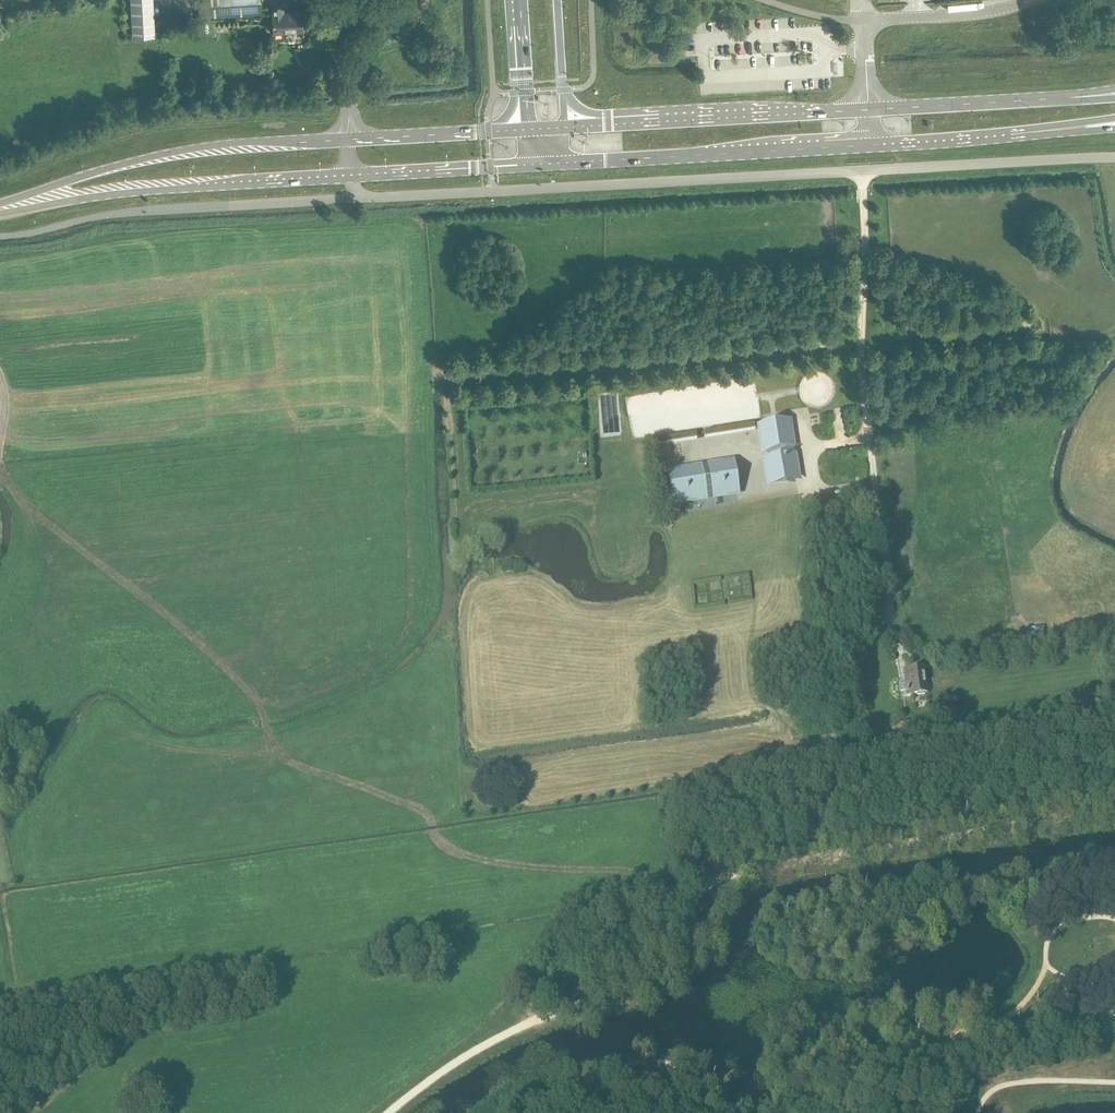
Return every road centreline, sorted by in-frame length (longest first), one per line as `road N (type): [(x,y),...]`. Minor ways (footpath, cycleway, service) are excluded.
road 1 (track): [(1114,813),(712,880),(613,983),(463,1057),(384,1112)]
road 2 (unclassified): [(352,175),(353,198),(860,171)]
road 3 (unclassified): [(894,642),(859,356),(867,290),(860,171)]
road 4 (secondary): [(351,138),(157,157),(0,204)]
road 5 (secondary): [(0,214),(352,175)]
road 6 (primary): [(546,164),(870,145)]
road 7 (primary): [(869,109),(565,127)]
road 8 (unclassified): [(869,109),(862,19),(955,15),(1031,0)]
road 9 (unclassified): [(860,171),(1114,157)]
road 10 (primary): [(1073,97),(869,109)]
road 11 (secondary): [(352,175),(546,164)]
road 12 (primary): [(870,145),(1058,130)]
road 13 (secondary): [(529,129),(351,138)]
road 14 (unclassified): [(351,138),(358,71),(410,0)]
road 15 (motorway): [(520,0),(529,129)]
road 16 (motorway): [(565,127),(557,0)]

